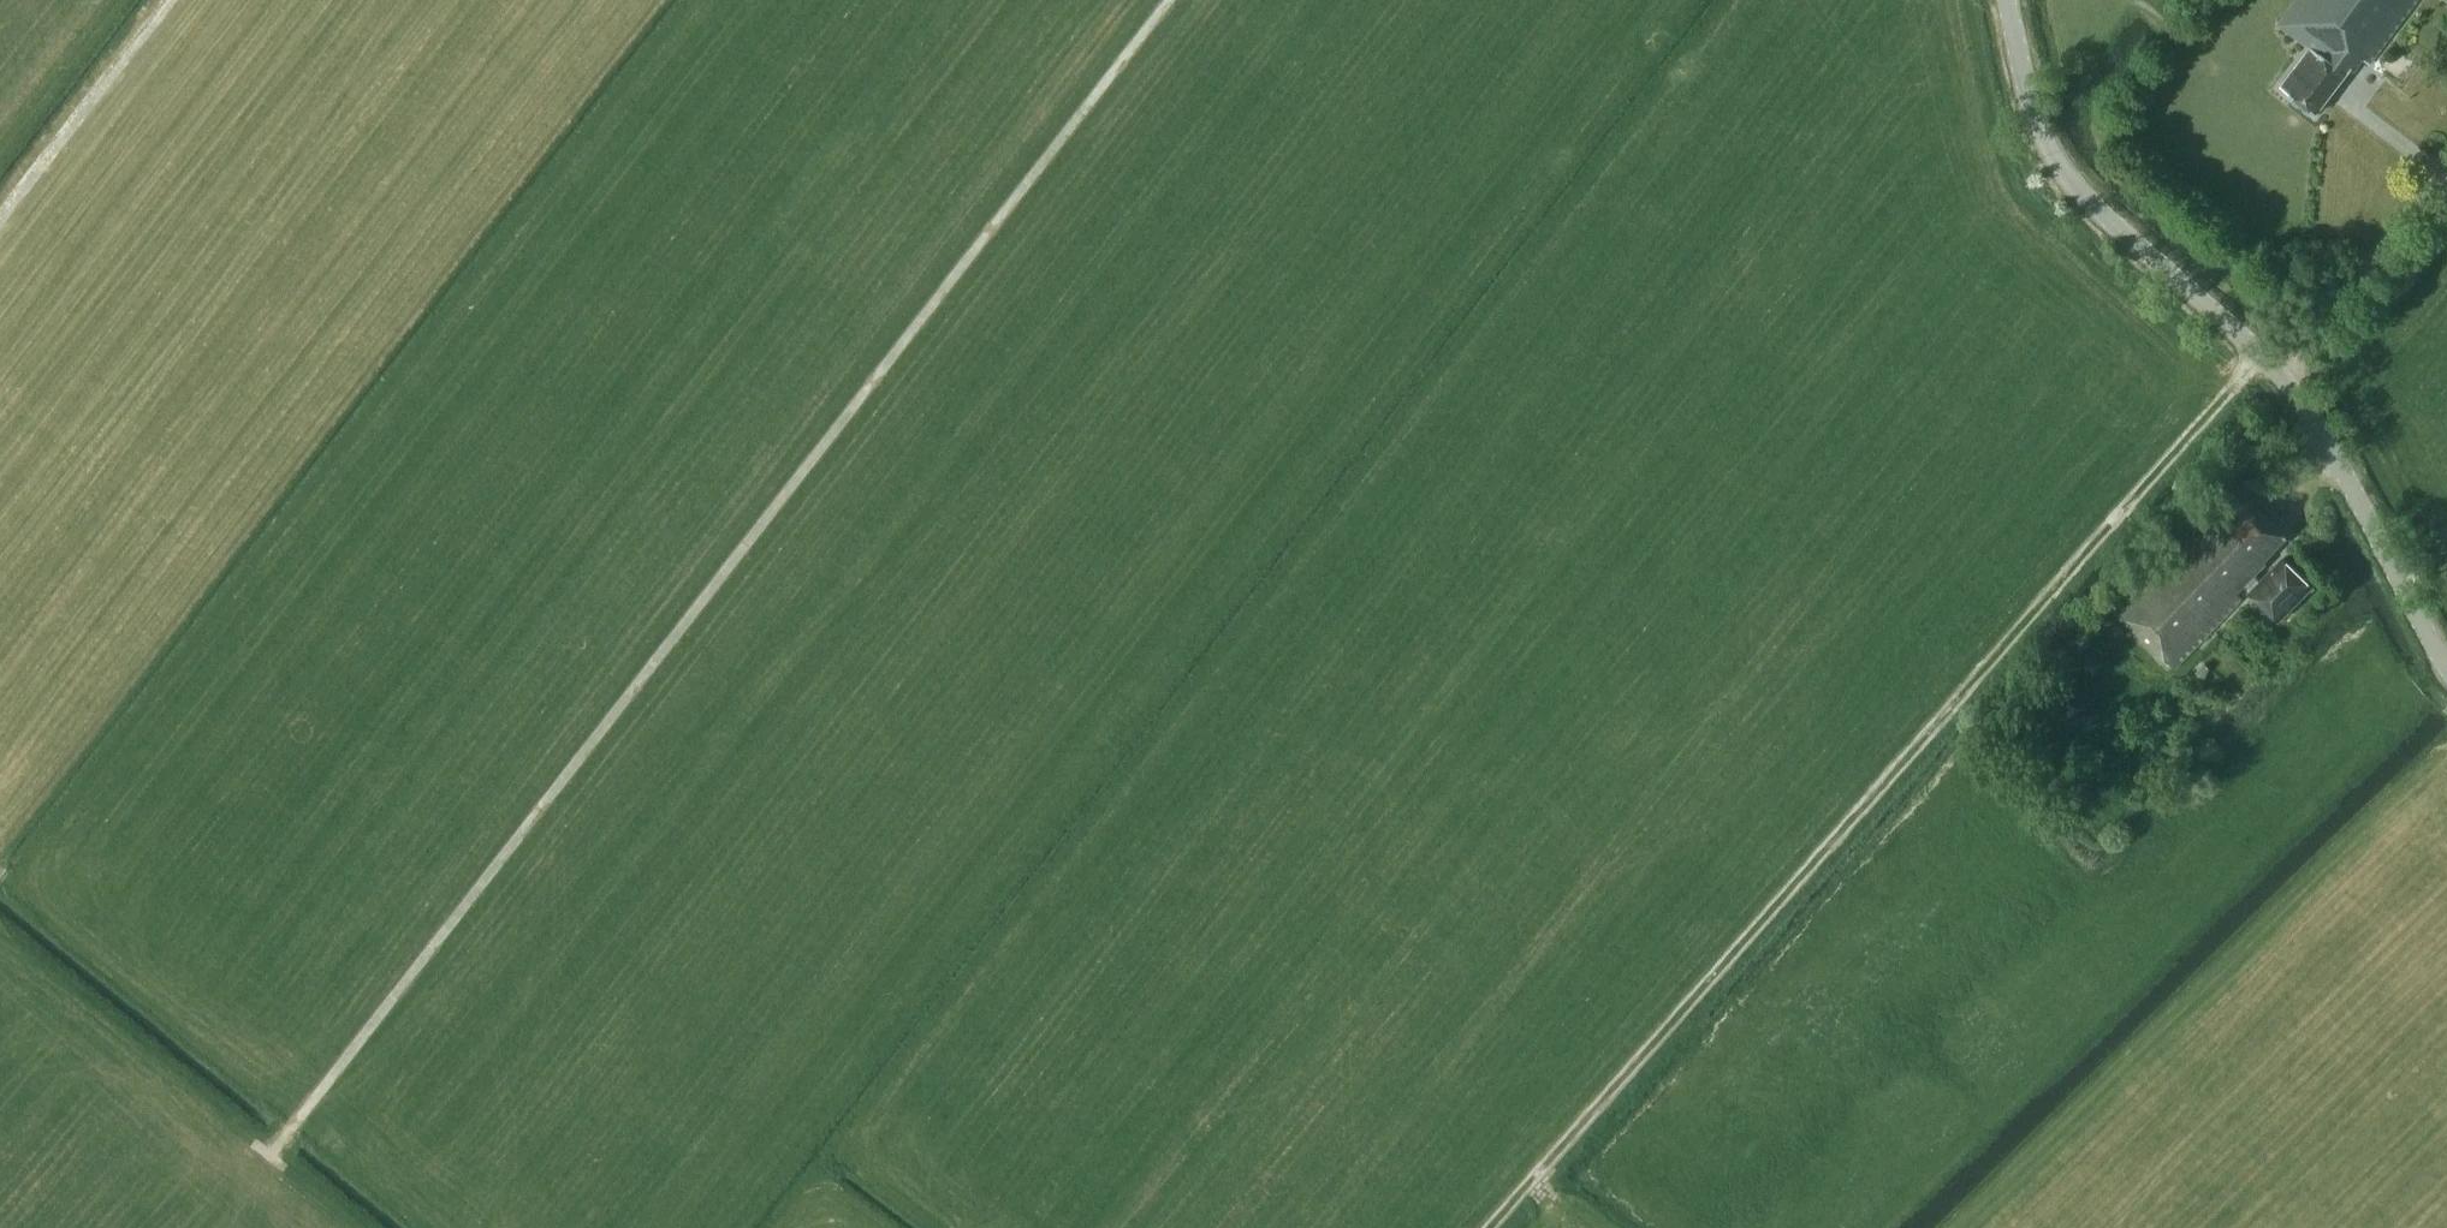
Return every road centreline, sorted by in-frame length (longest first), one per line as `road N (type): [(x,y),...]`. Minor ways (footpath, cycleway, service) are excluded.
road 1 (track): [(2258,351),(1488,1227)]
road 2 (tertiary): [(2446,664),(2282,372),(2085,200),(2066,173),(2041,120),(2012,0)]

